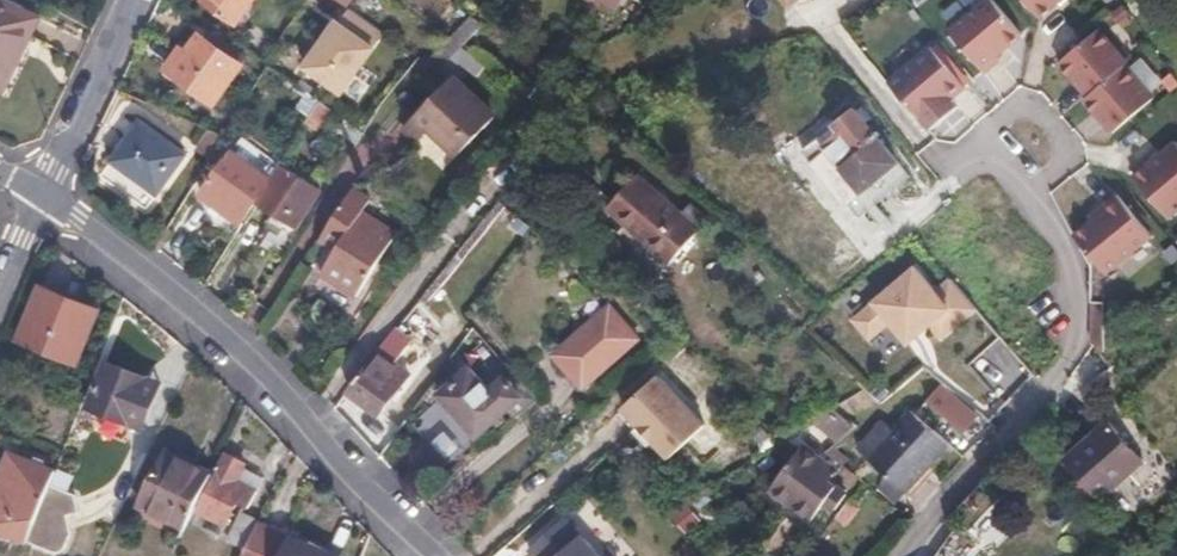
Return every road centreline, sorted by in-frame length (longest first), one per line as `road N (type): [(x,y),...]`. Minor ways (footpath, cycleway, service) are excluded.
road 1 (residential): [(35,191),(221,337),(445,555)]
road 2 (residential): [(1017,205),(1069,267),(1072,326),(1044,390),(912,555)]
road 3 (residential): [(1017,205),(1074,158),(1041,113),(1009,110),(973,148)]
road 4 (residential): [(35,191),(130,0)]

